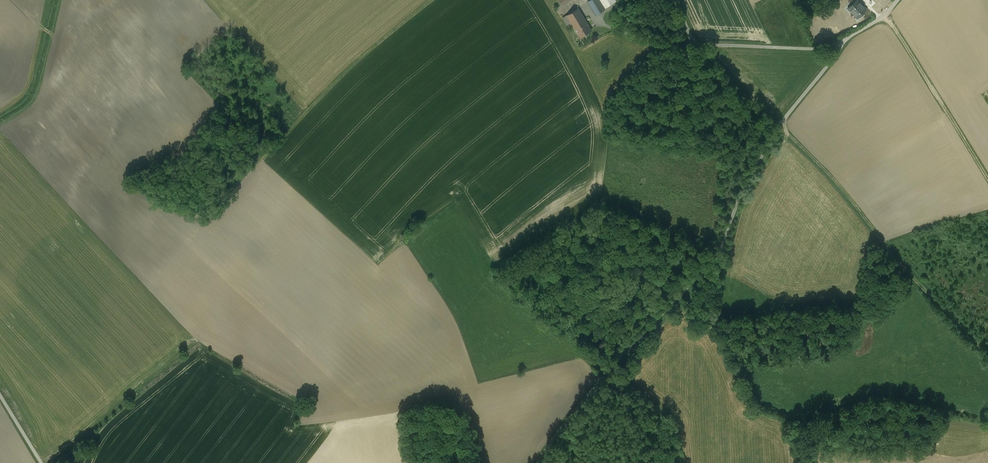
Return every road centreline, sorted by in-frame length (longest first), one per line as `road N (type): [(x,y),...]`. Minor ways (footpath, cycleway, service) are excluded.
road 1 (unclassified): [(848,38),(756,165),(721,255),(613,365),(538,462)]
road 2 (track): [(780,126),(987,354)]
road 3 (track): [(885,15),(987,179)]
road 4 (unclassified): [(848,38),(810,49),(695,44)]

